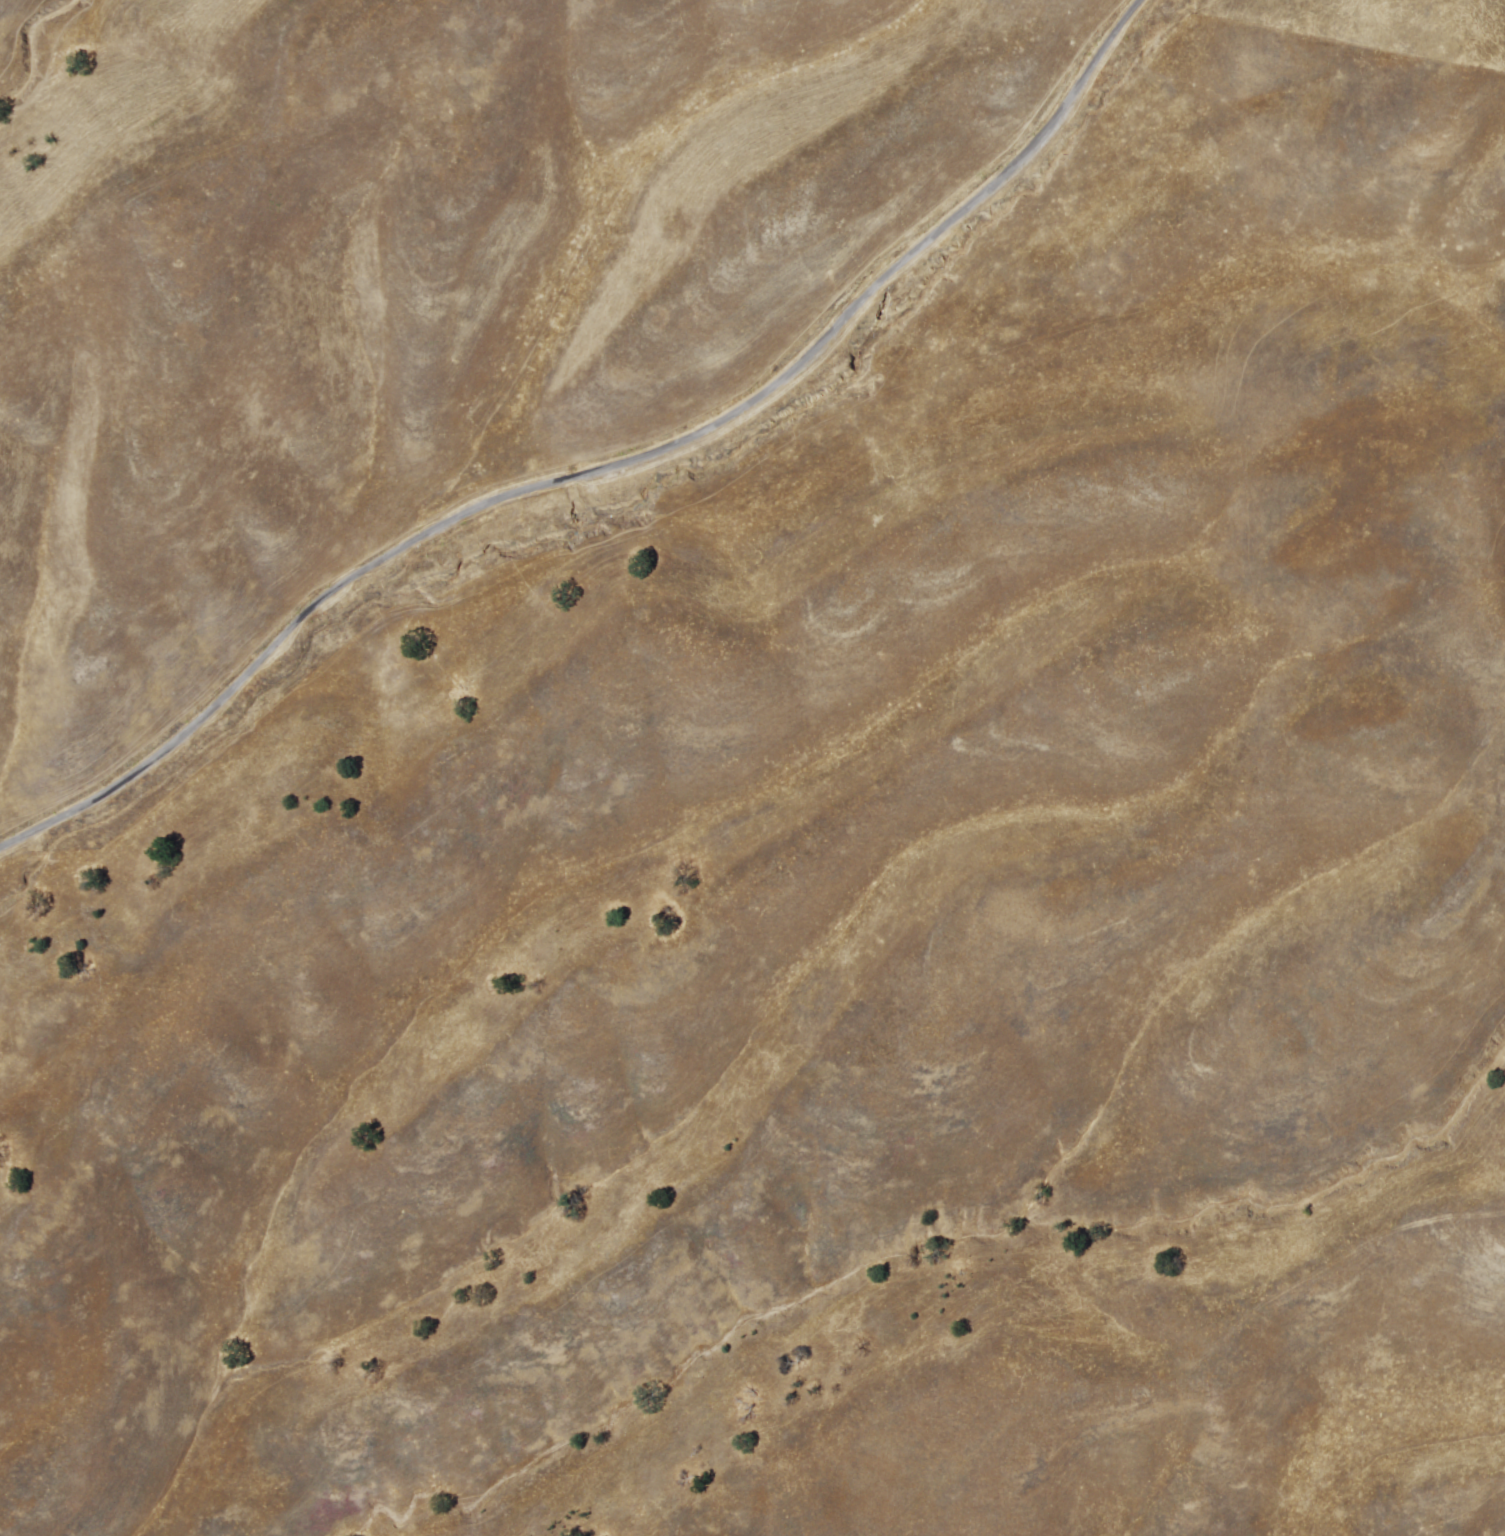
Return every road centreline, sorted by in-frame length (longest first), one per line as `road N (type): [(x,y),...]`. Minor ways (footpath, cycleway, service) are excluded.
road 1 (track): [(0,843),(69,816),(172,748),(318,599),(501,496),(649,455),(734,415),(805,363),(1023,154),(1134,0)]

